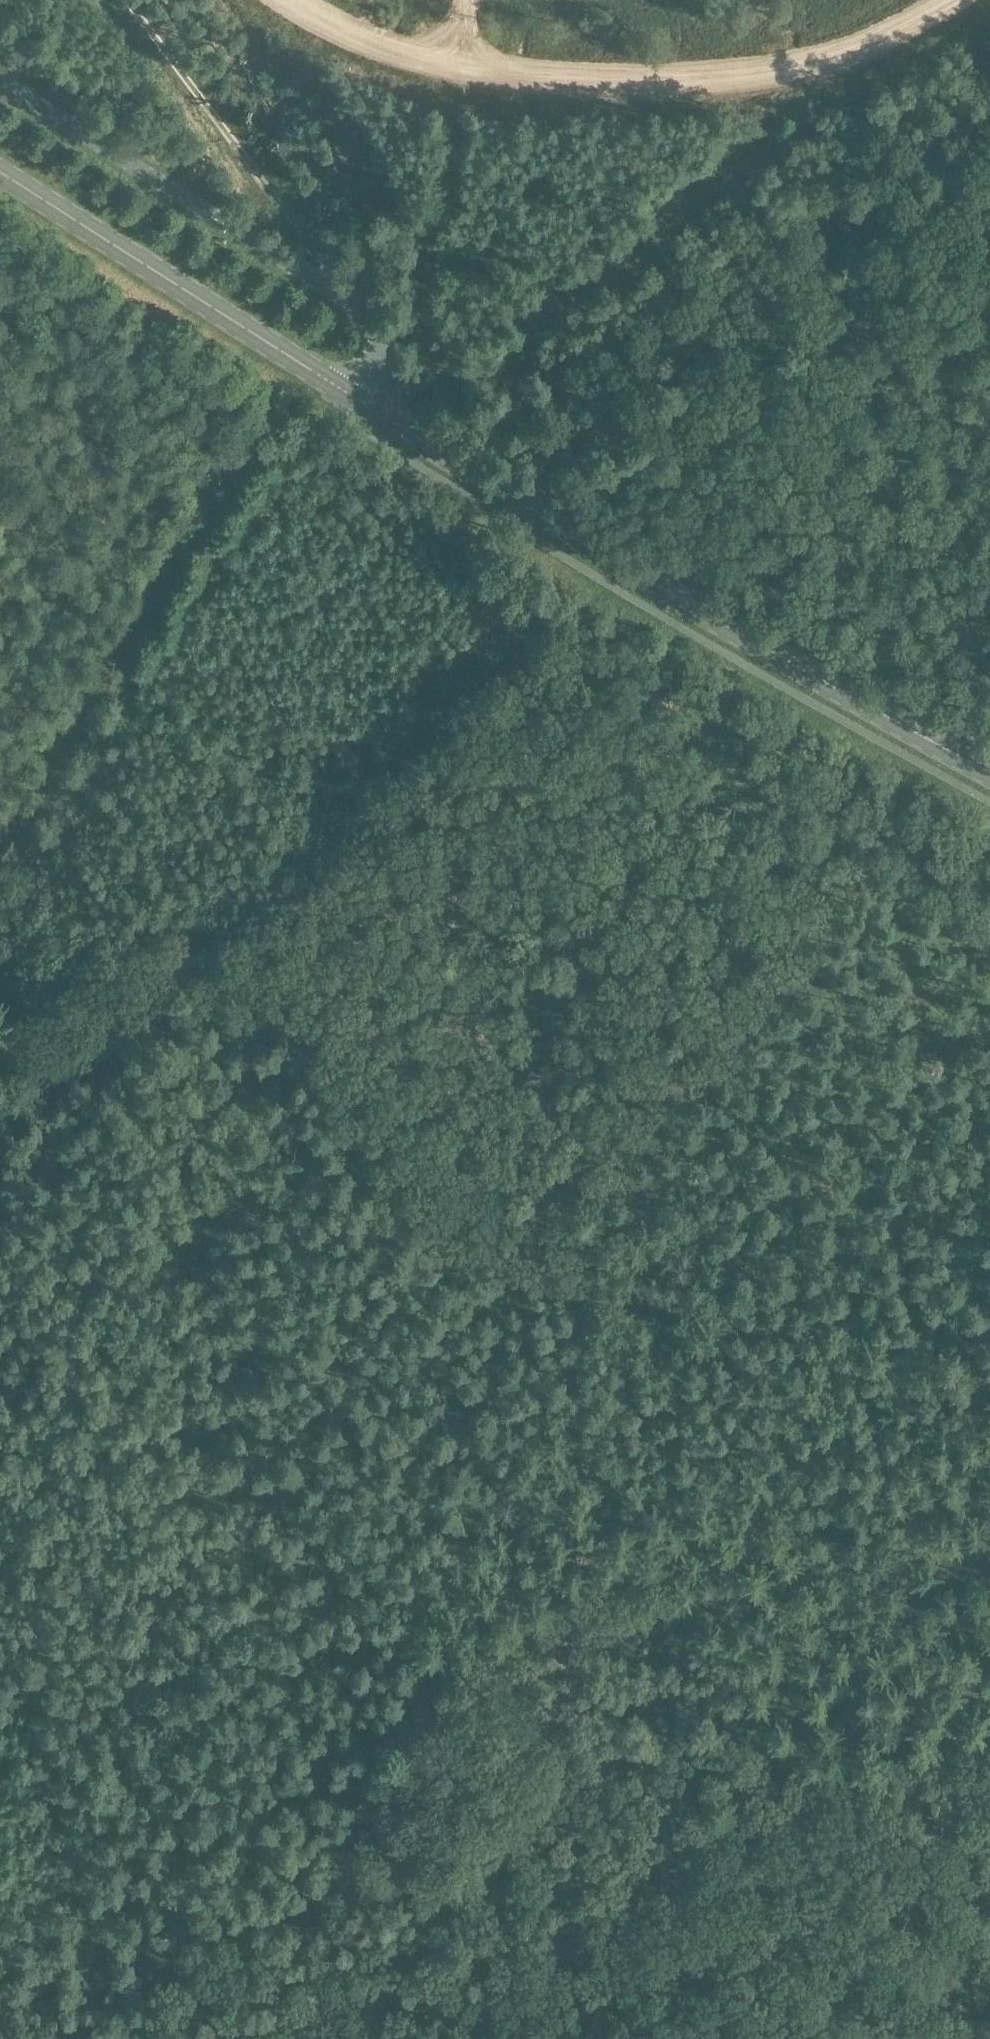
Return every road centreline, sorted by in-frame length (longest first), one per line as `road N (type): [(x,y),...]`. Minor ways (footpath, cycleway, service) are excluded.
road 1 (primary): [(989,773),(737,631),(362,402)]
road 2 (track): [(286,0),(322,19),(479,67),(648,77),(742,72),(818,53),(876,36),(938,0)]
road 3 (track): [(989,1725),(792,1762),(760,1777),(518,1945),(450,2038)]
road 4 (unclassified): [(362,402),(383,353),(365,314),(0,82)]
road 5 (primary): [(362,402),(0,173)]
road 6 (track): [(341,295),(313,240),(126,0)]

